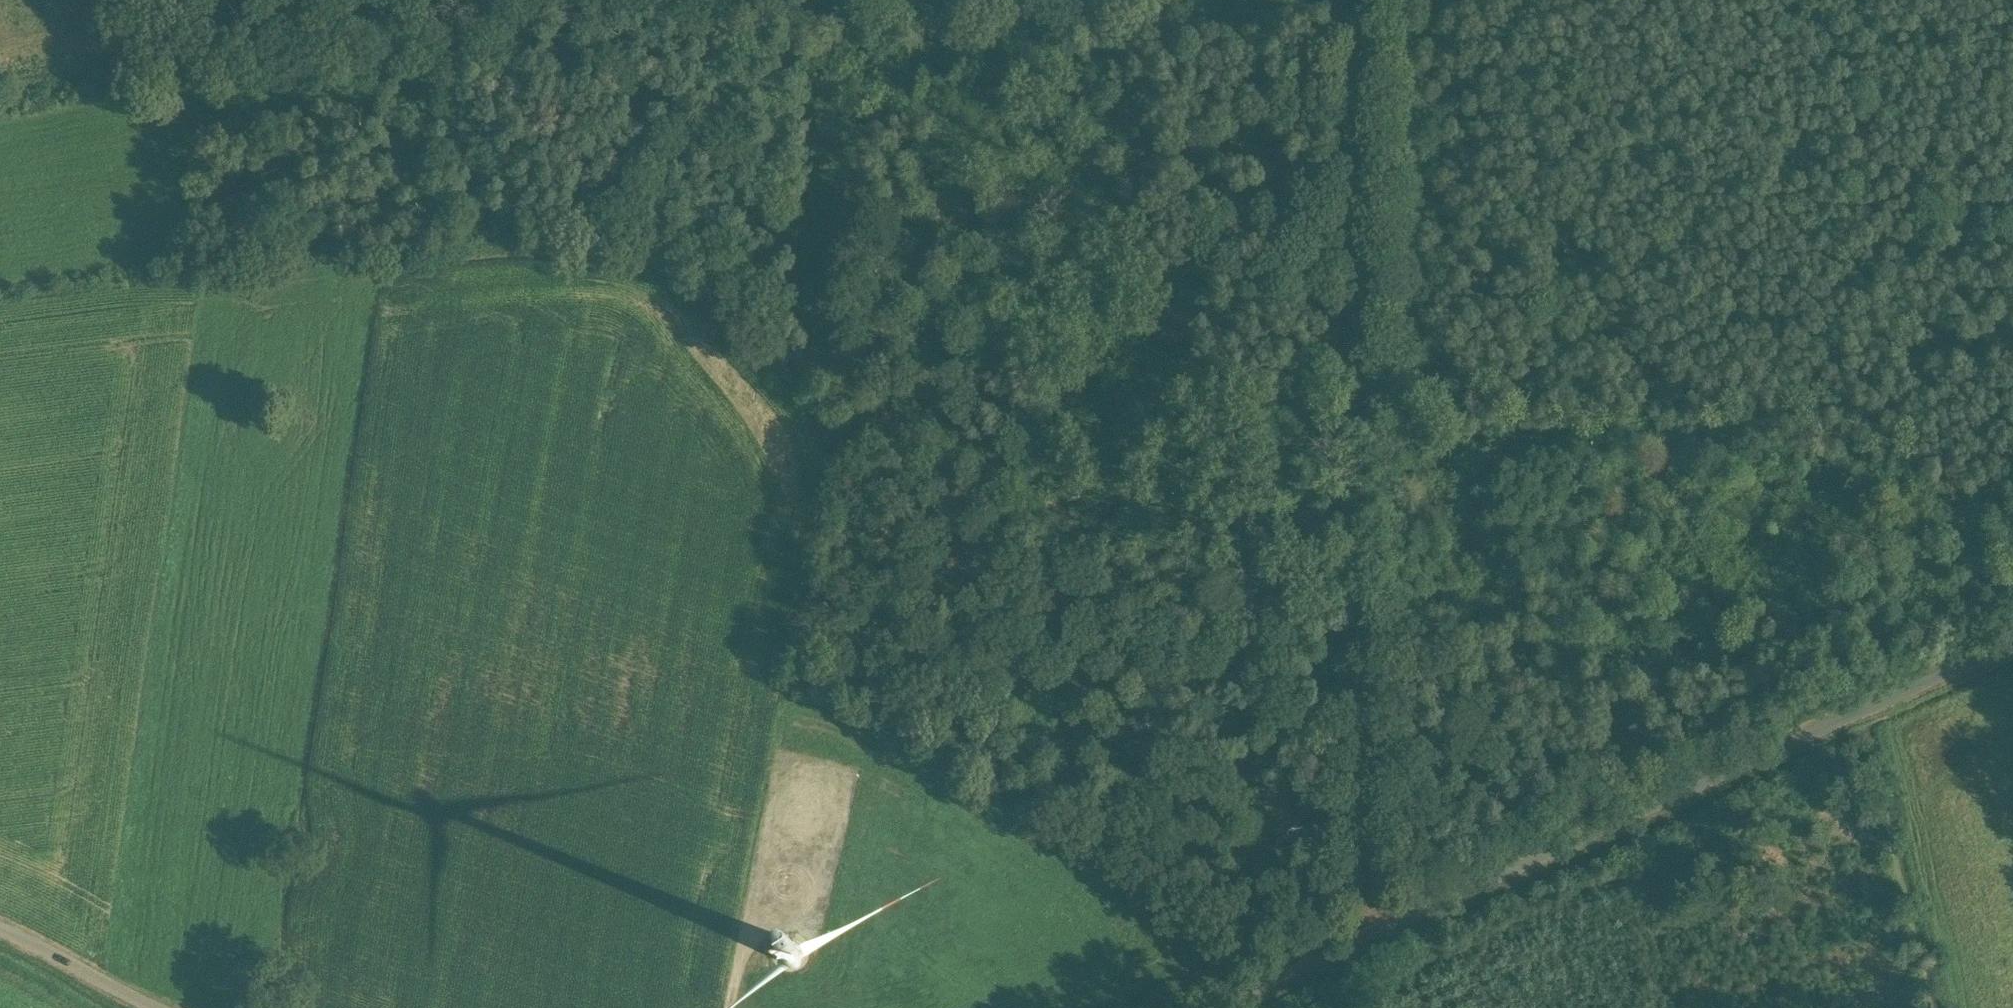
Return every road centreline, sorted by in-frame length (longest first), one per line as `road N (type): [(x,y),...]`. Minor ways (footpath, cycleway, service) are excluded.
road 1 (track): [(1375,0),(1384,273),(1382,966)]
road 2 (track): [(1382,966),(2012,660)]
road 3 (track): [(736,1007),(779,758)]
road 4 (track): [(0,928),(156,1007)]

